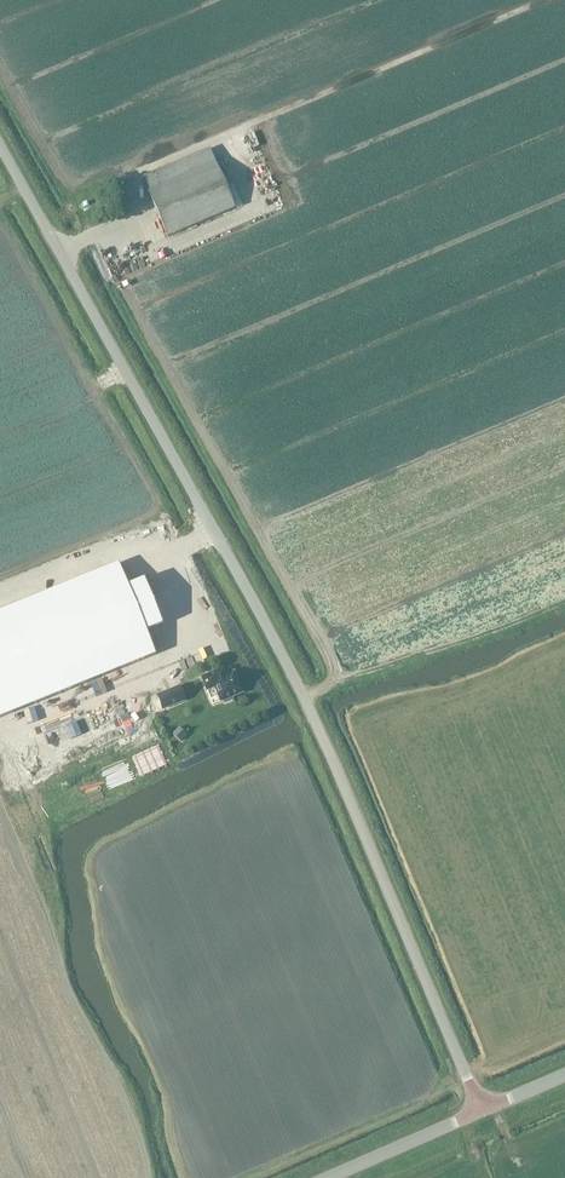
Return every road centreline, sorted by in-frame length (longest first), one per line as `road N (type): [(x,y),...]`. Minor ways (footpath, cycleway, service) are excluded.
road 1 (unclassified): [(482,1109),(293,677),(0,147)]
road 2 (tertiary): [(327,1177),(482,1109)]

